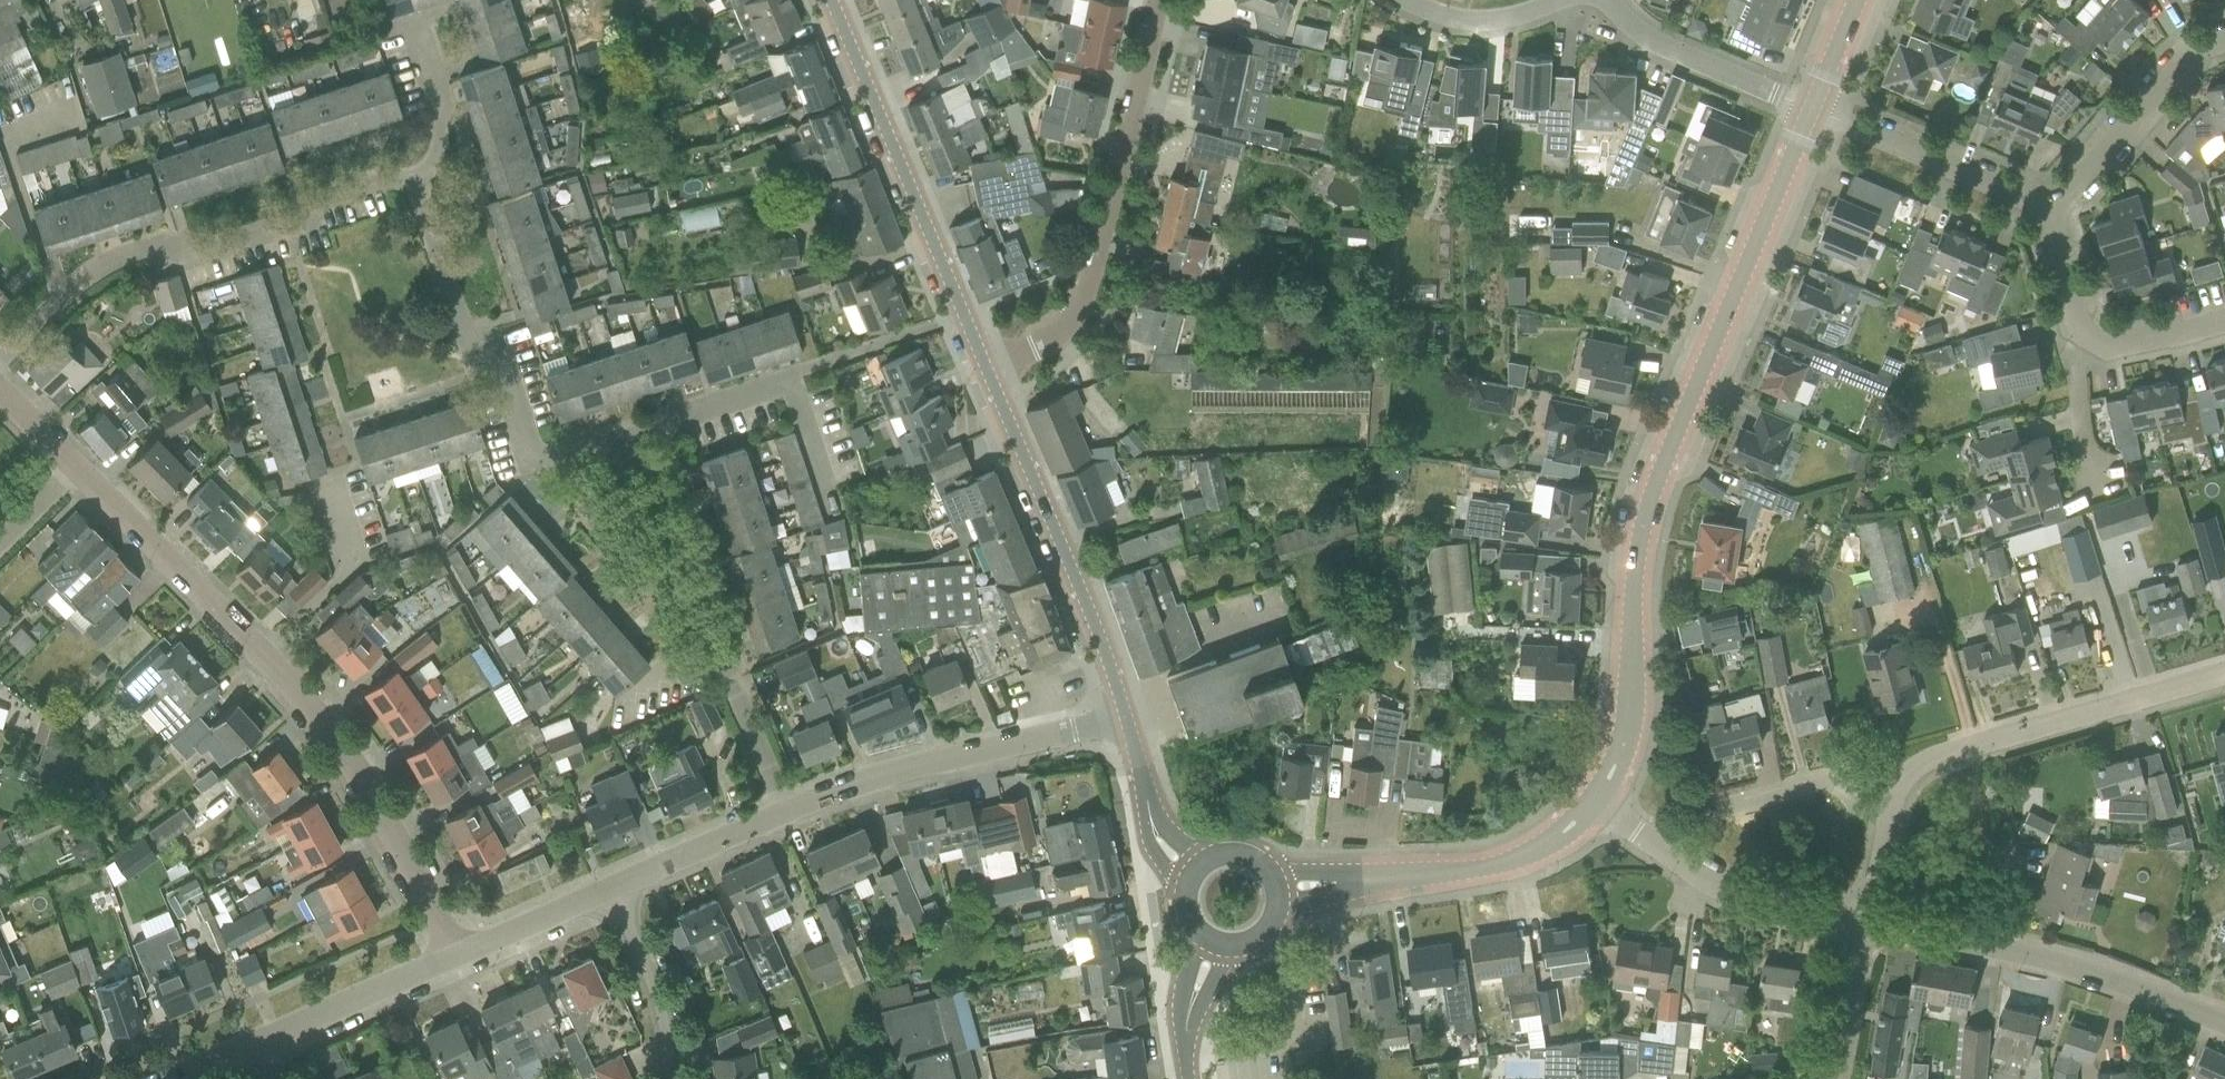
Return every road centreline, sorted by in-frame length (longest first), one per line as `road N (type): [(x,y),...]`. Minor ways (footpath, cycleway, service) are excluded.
road 1 (tertiary): [(1592,801),(1621,755),(1640,543),(1814,115)]
road 2 (residential): [(456,958),(349,756),(265,652),(76,468)]
road 3 (residential): [(418,187),(394,177),(323,199),(302,225),(198,254),(172,242),(124,253),(66,292),(0,358)]
road 4 (residential): [(988,381),(1050,349),(1098,278),(1159,0)]
road 5 (residential): [(660,424),(551,463),(530,451),(497,351),(466,334),(418,187)]
road 6 (tertiary): [(988,381),(828,0)]
road 7 (residential): [(1897,830),(1918,776),(1943,761),(2224,678)]
road 8 (residential): [(2224,1025),(2034,949),(1868,917)]
road 9 (tertiary): [(1124,721),(988,381)]
road 10 (residential): [(787,809),(902,766),(1124,721)]
road 11 (residential): [(1868,917),(1779,905),(1705,876),(1592,801)]
road 12 (residential): [(834,512),(787,379),(660,424)]
road 13 (residential): [(2052,213),(1814,115)]
road 14 (tertiary): [(1363,880),(1504,861),(1560,836),(1592,801)]
road 15 (residential): [(2052,213),(2196,50),(2224,40)]
road 16 (residential): [(1604,0),(1631,29),(1685,61),(1814,115)]
road 17 (residential): [(729,640),(660,424)]
road 18 (residential): [(260,1046),(456,958)]
road 19 (residential): [(667,1078),(656,1001),(620,886)]
road 20 (residential): [(1897,830),(1841,786),(1729,811)]
road 21 (residential): [(1571,0),(1489,27),(1449,23),(1396,0)]
road 22 (residential): [(620,886),(787,809)]
road 23 (residential): [(787,809),(737,701),(729,640)]
road 24 (residential): [(456,958),(620,886)]
road 25 (residential): [(418,187),(438,152),(439,107),(416,27)]
road 26 (residential): [(1836,1078),(1868,917)]
road 27 (residential): [(2084,338),(2072,381),(2090,488)]
road 28 (residential): [(2224,330),(2130,360),(2084,338)]
road 29 (residential): [(2084,338),(2052,213)]
road 30 (tertiary): [(1814,115),(1862,0)]

